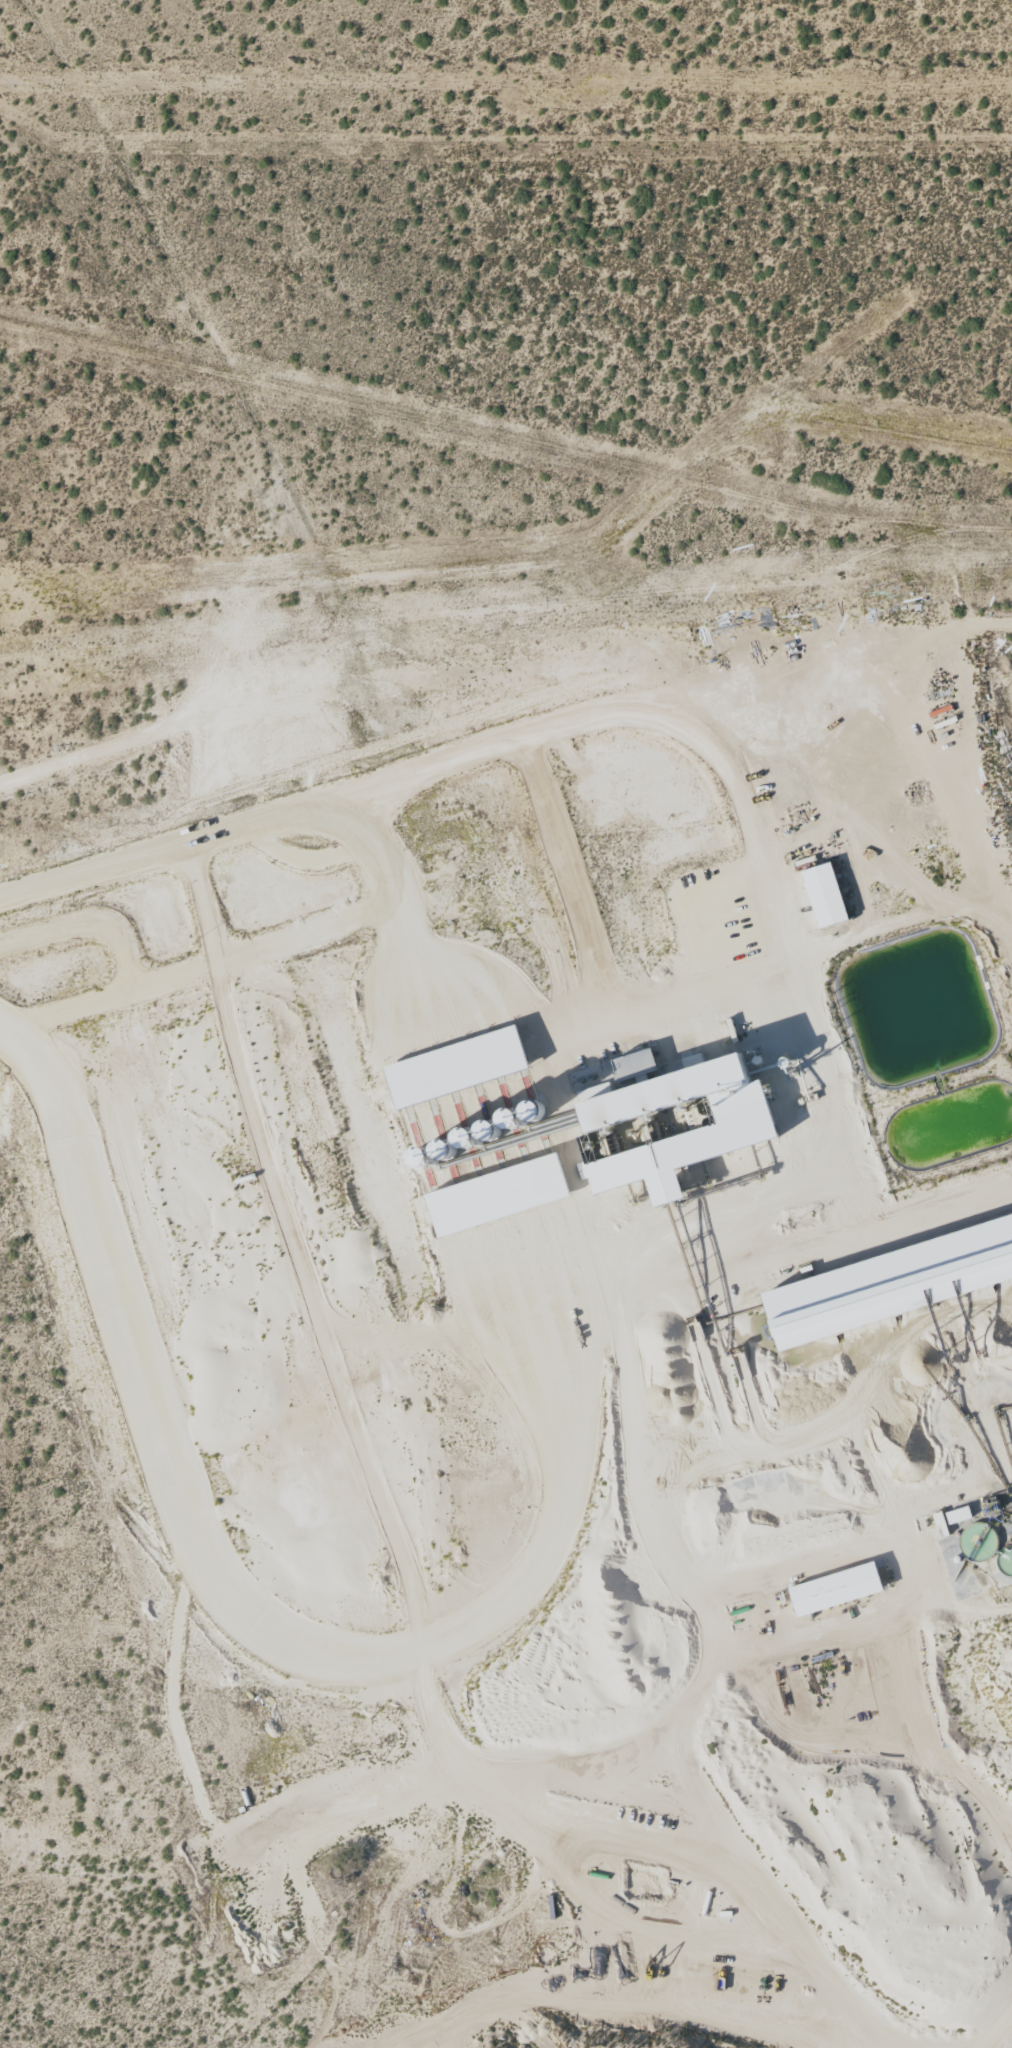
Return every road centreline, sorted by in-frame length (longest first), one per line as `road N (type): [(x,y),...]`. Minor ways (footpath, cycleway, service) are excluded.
road 1 (track): [(152,720),(0,776)]

